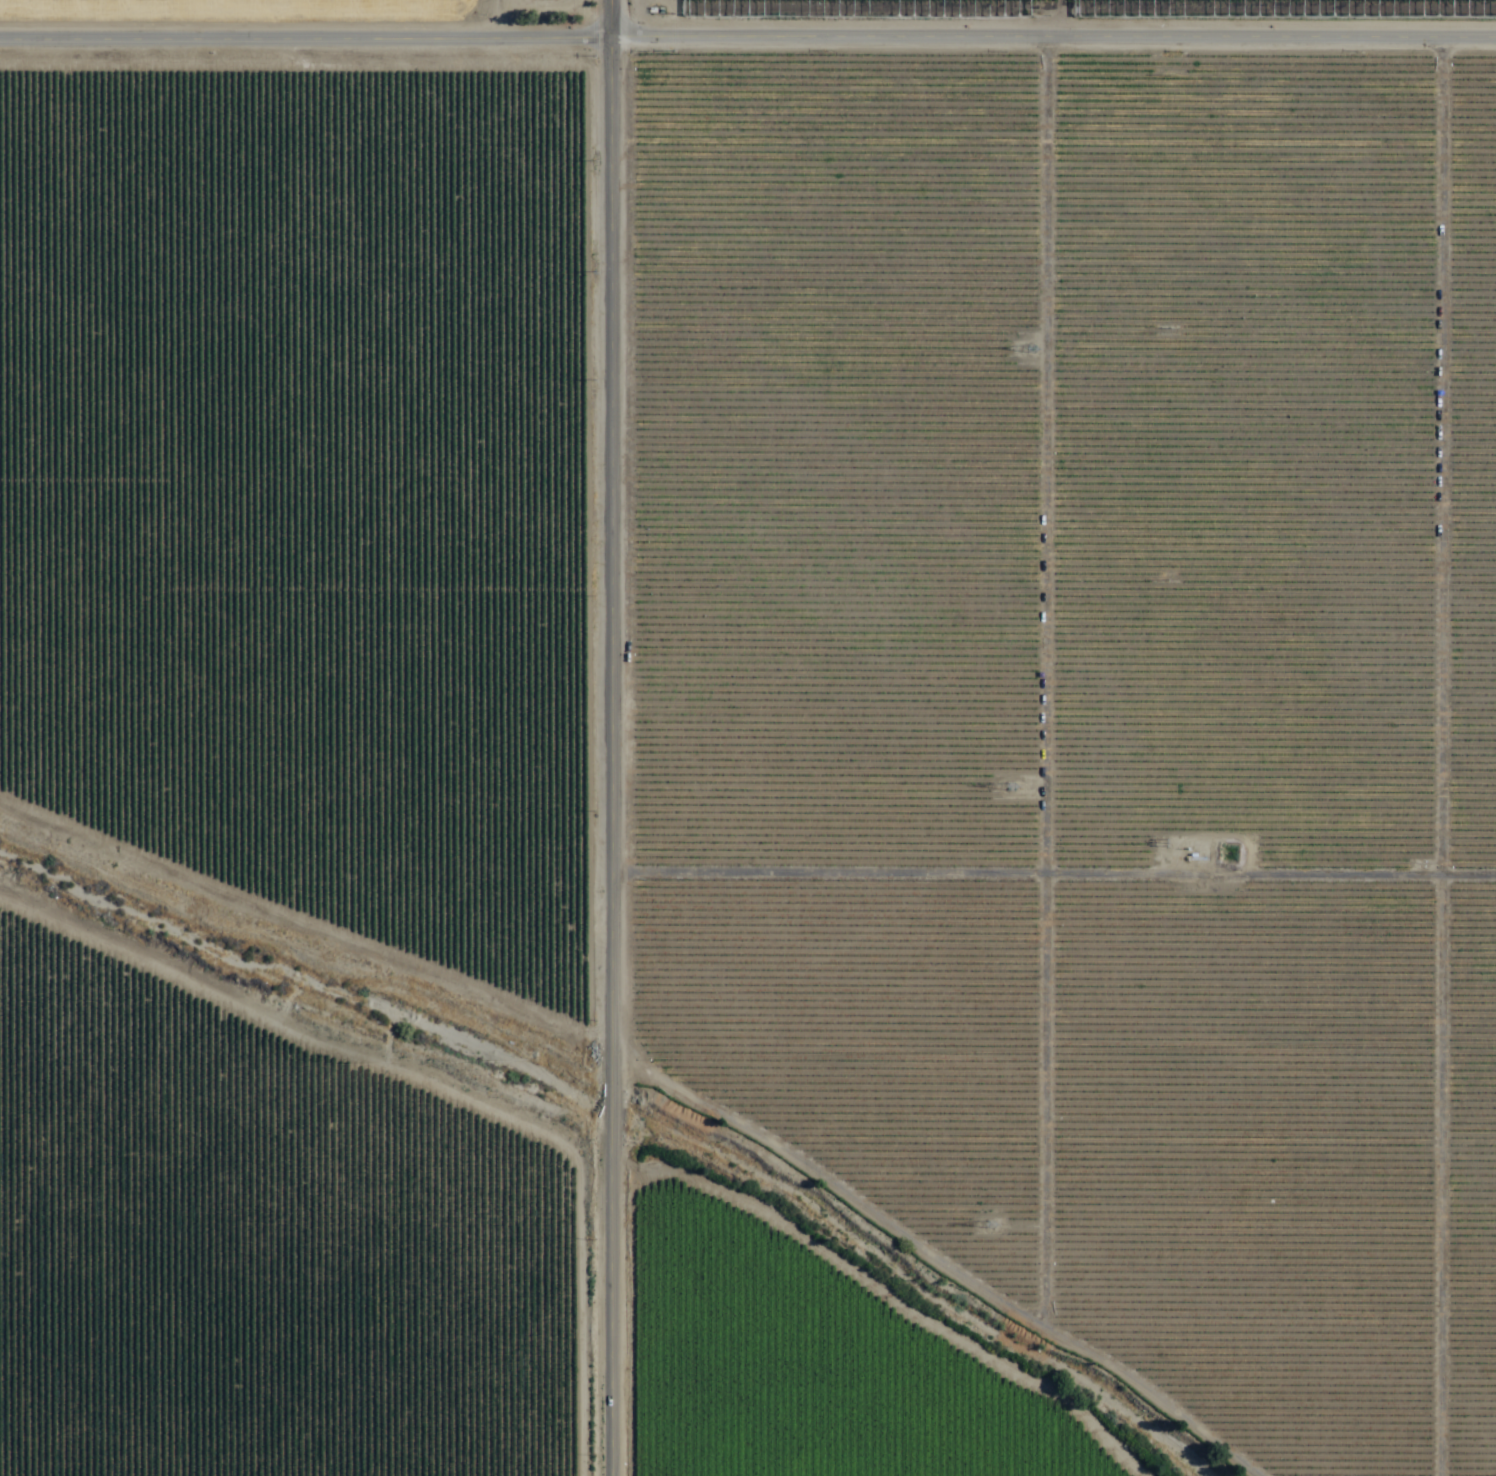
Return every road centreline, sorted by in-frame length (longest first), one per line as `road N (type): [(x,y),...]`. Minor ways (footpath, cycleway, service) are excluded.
road 1 (residential): [(1495,41),(1071,43),(701,32),(0,36)]
road 2 (tertiary): [(616,1475),(617,0)]

